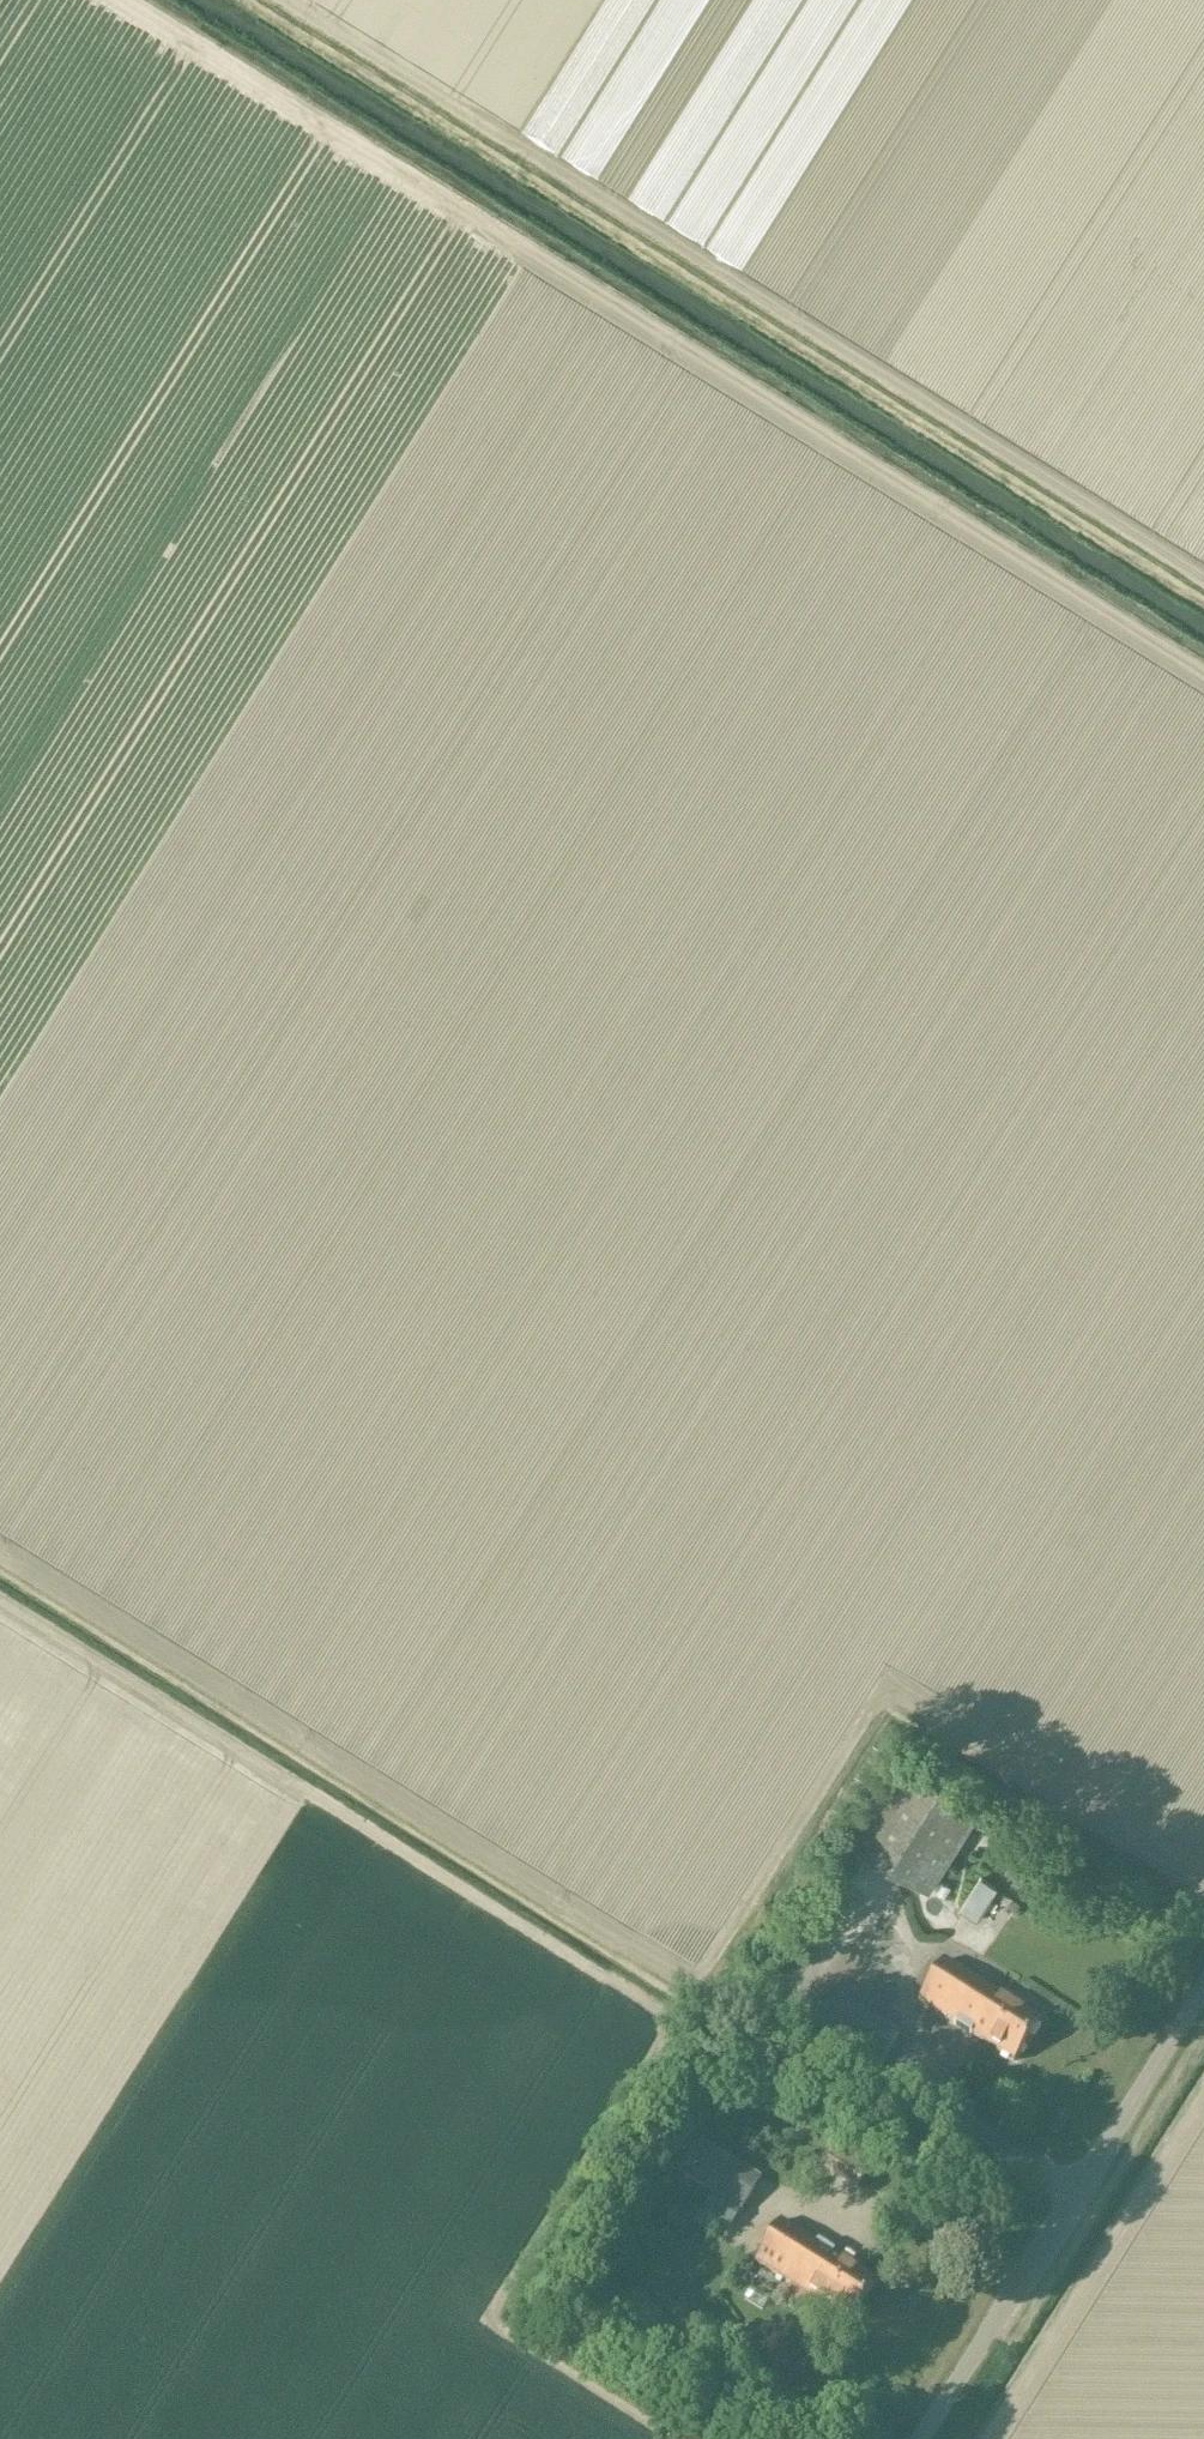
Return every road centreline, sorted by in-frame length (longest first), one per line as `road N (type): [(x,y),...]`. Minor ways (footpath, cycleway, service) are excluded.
road 1 (unclassified): [(921,2438),(1203,1988)]

